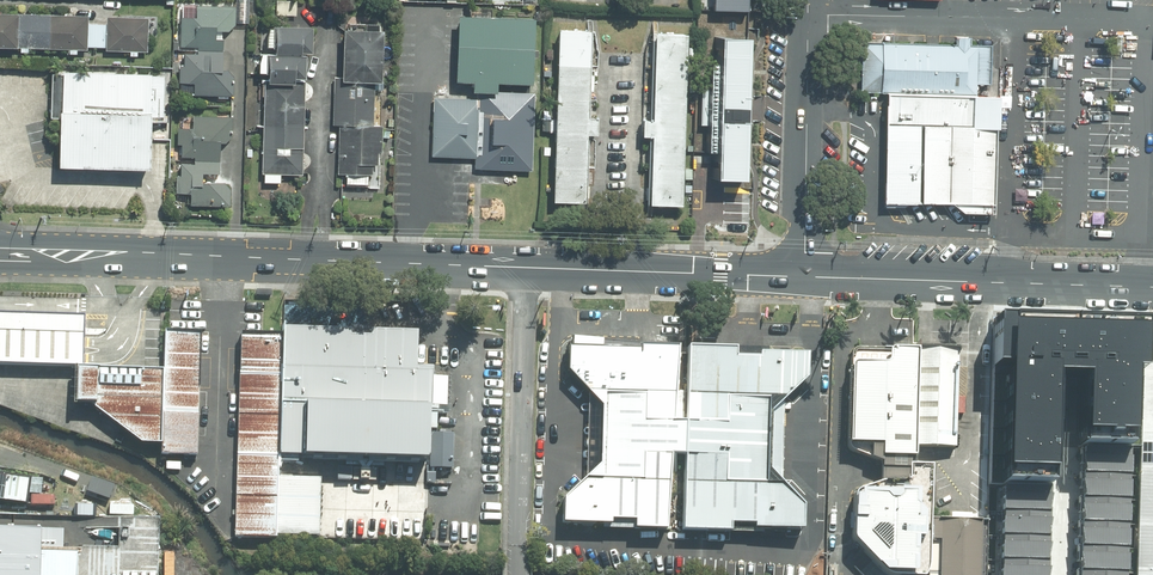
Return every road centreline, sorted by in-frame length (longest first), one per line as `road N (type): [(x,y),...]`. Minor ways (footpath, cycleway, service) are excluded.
road 1 (tertiary): [(808,277),(6,255)]
road 2 (residential): [(1066,574),(1081,285)]
road 3 (residential): [(815,0),(808,277)]
road 4 (tertiary): [(1081,285),(808,277)]

